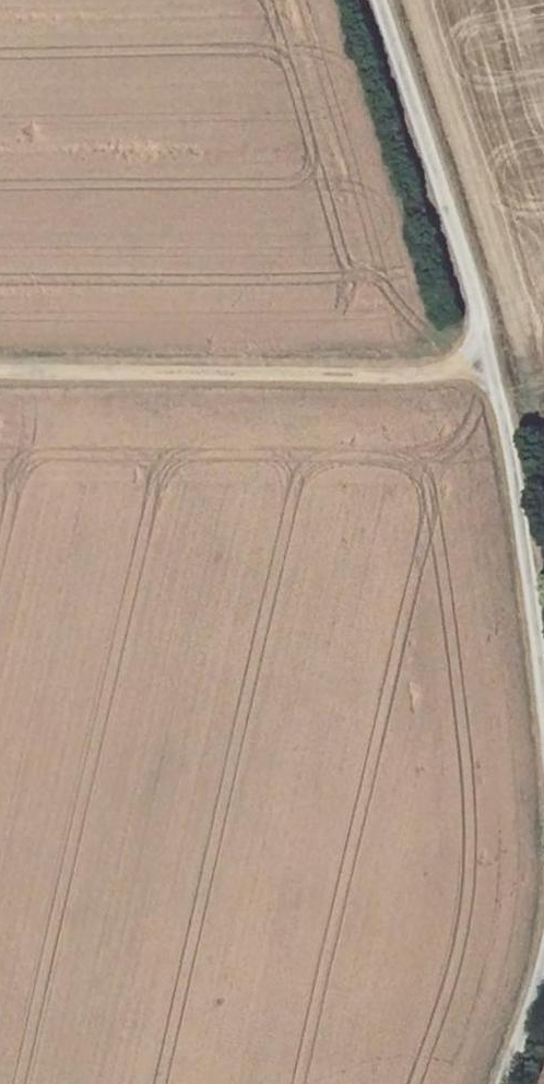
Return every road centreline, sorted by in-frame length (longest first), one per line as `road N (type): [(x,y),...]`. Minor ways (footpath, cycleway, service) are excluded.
road 1 (track): [(543,706),(485,354),(376,0)]
road 2 (track): [(485,354),(0,355)]
road 3 (track): [(497,1083),(543,955)]

